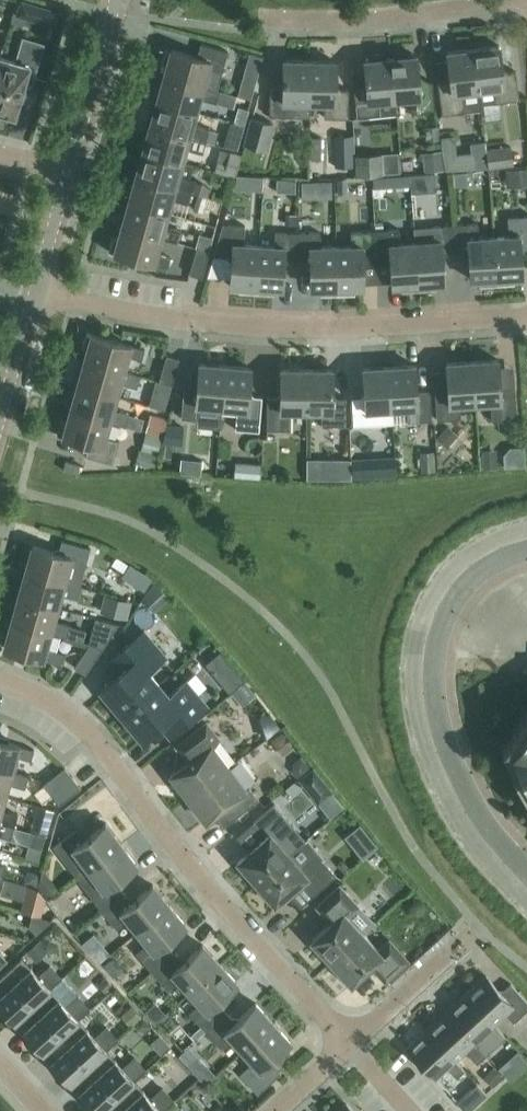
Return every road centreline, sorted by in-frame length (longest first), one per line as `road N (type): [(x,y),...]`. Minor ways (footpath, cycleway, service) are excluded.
road 1 (residential): [(348,1045),(208,888),(84,730),(0,678)]
road 2 (residential): [(526,315),(271,326),(129,312),(35,288)]
road 3 (residential): [(514,0),(396,15),(259,15)]
road 4 (residential): [(348,1045),(477,925)]
road 5 (residential): [(69,170),(114,0)]
road 6 (residential): [(0,419),(35,288)]
road 7 (residential): [(35,288),(69,170)]

